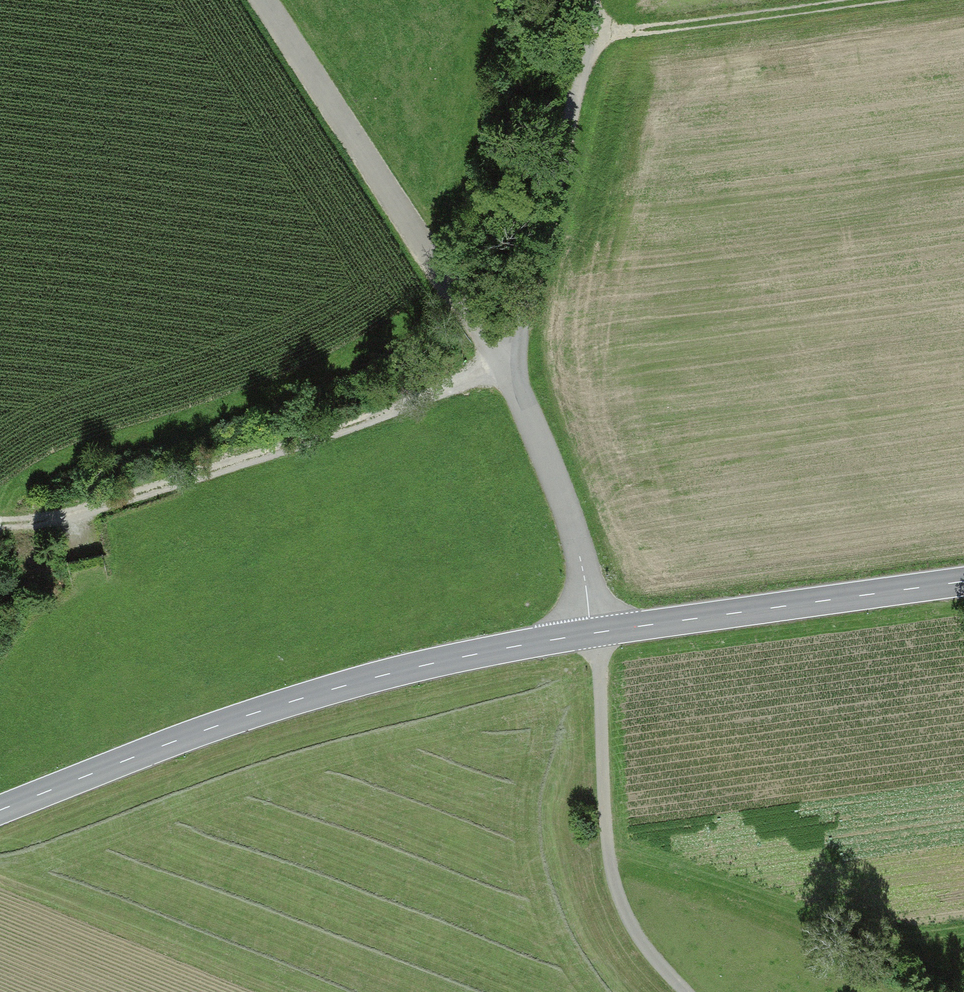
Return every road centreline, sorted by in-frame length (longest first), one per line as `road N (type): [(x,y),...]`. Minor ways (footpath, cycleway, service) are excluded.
road 1 (primary): [(0,810),(352,682),(594,633)]
road 2 (track): [(0,521),(35,524),(251,459),(505,368)]
road 3 (residential): [(262,0),(505,368)]
road 4 (track): [(686,991),(627,919),(612,873),(594,633)]
road 5 (residential): [(608,0),(505,368)]
road 6 (primary): [(594,633),(963,582)]
road 7 (track): [(598,35),(880,0)]
road 8 (residential): [(505,368),(559,483),(594,633)]

